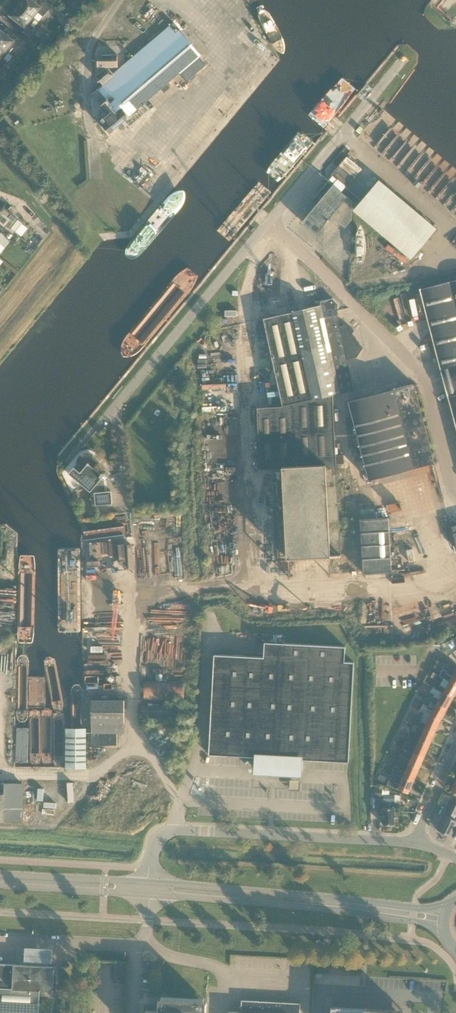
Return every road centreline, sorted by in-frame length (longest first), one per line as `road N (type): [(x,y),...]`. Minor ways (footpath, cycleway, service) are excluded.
road 1 (unclassified): [(455,502),(423,371),(266,225)]
road 2 (unclassified): [(147,883),(156,841),(175,832),(412,843)]
road 3 (secondary): [(444,910),(147,883)]
road 4 (secondary): [(148,894),(414,921),(441,933)]
road 5 (unclassified): [(110,412),(266,225)]
road 6 (unclassified): [(266,225),(405,60)]
road 7 (unclassified): [(0,937),(130,944),(144,935),(148,894)]
road 8 (secondary): [(0,885),(148,894)]
road 9 (secondary): [(147,883),(0,874)]

